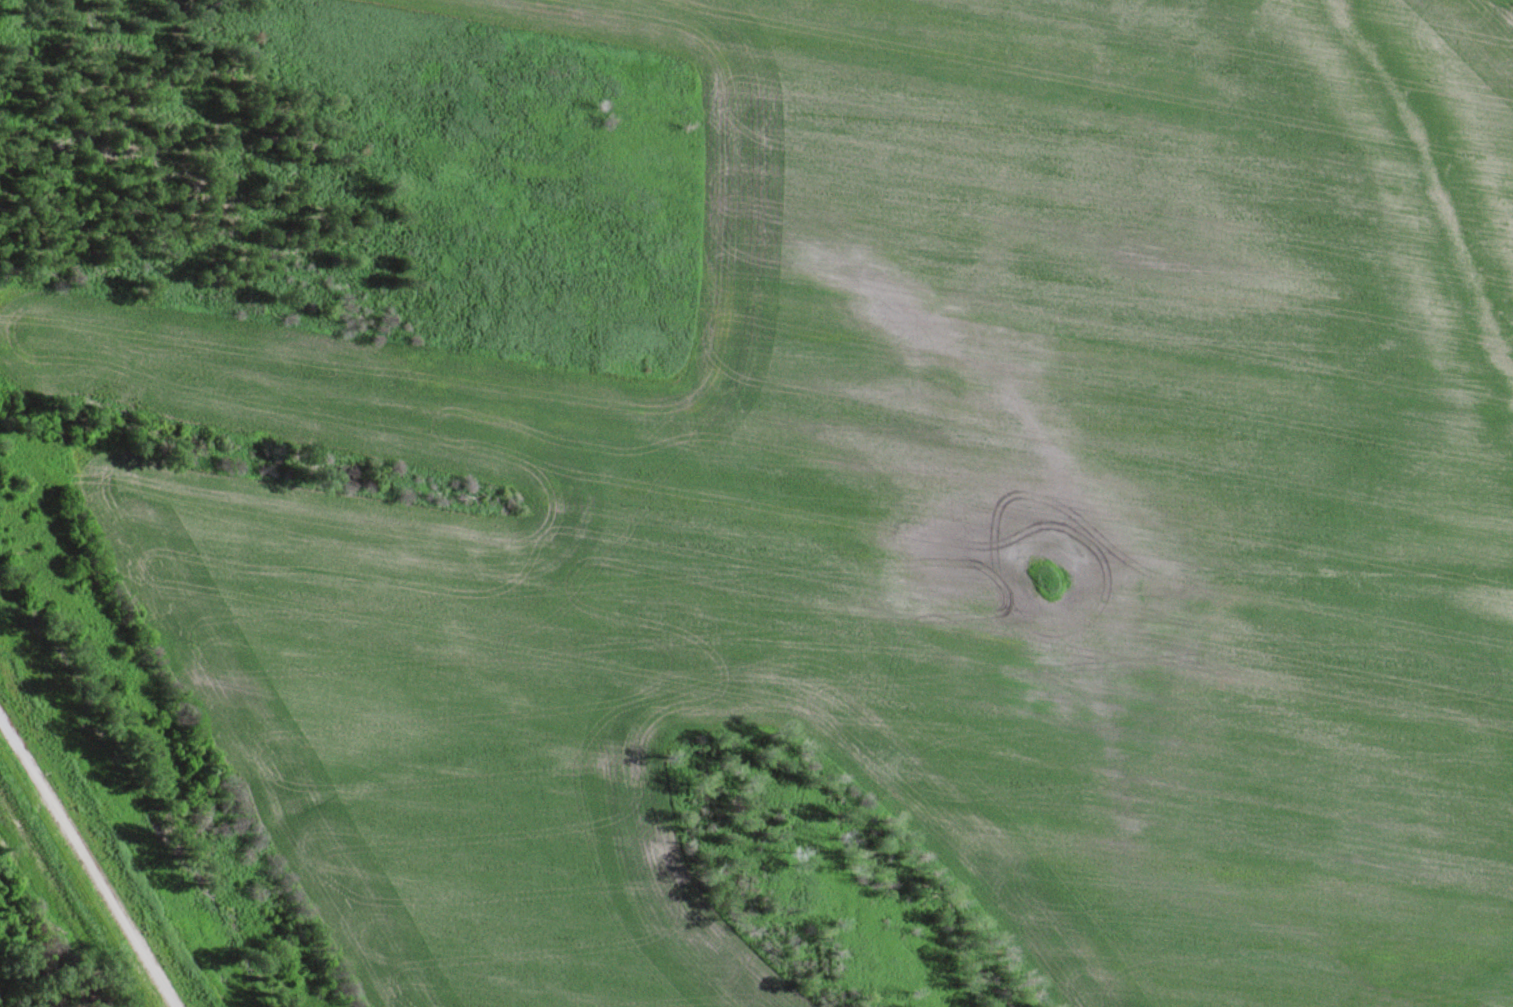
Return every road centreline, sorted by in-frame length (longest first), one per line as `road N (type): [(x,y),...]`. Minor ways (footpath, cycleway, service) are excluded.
road 1 (residential): [(0,722),(174,1006)]

